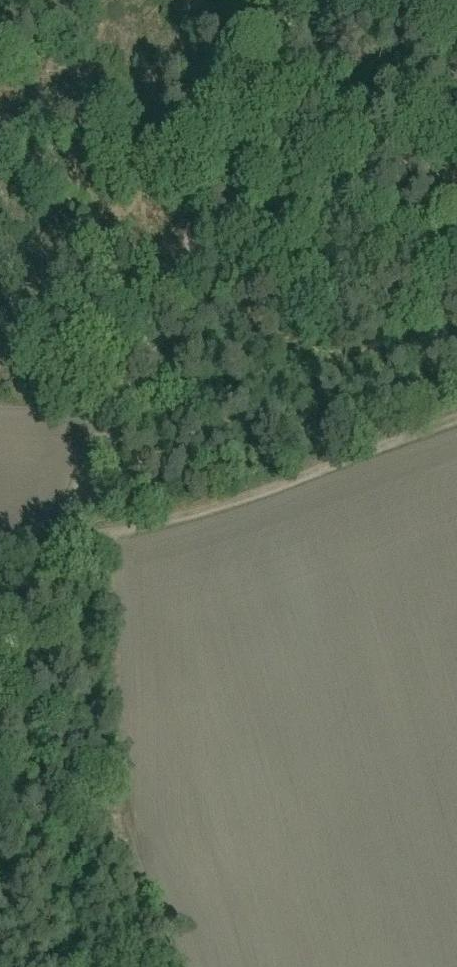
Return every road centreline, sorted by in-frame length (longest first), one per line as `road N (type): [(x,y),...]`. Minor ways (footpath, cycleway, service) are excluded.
road 1 (track): [(0,768),(72,541),(298,0)]
road 2 (track): [(72,541),(345,461),(456,418)]

